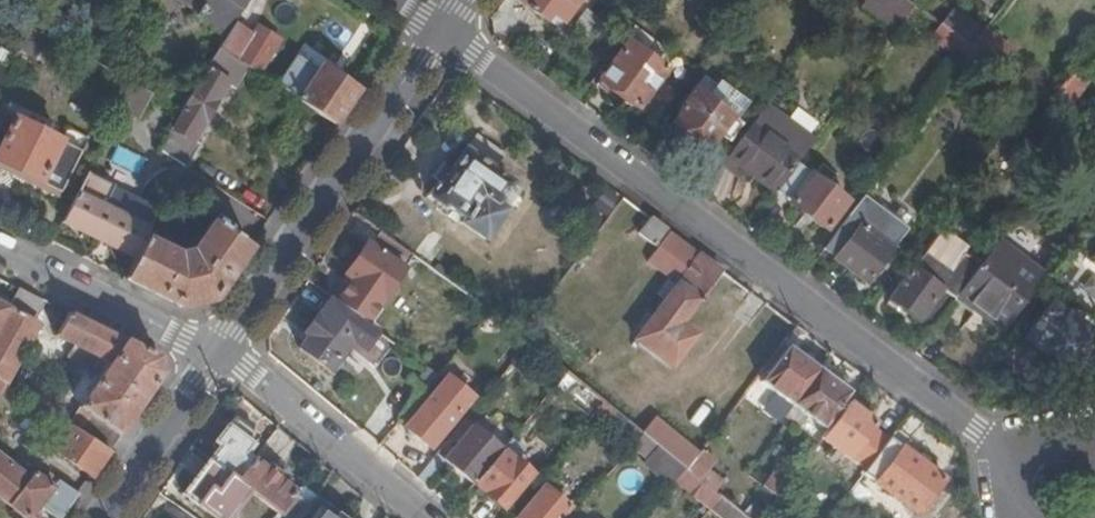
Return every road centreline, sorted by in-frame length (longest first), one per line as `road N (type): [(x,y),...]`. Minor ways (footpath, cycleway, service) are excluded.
road 1 (residential): [(440,29),(756,274),(1007,452)]
road 2 (residential): [(217,351),(440,29)]
road 3 (residential): [(217,351),(427,517)]
road 4 (residential): [(217,351),(0,248)]
road 5 (residential): [(101,517),(217,351)]

